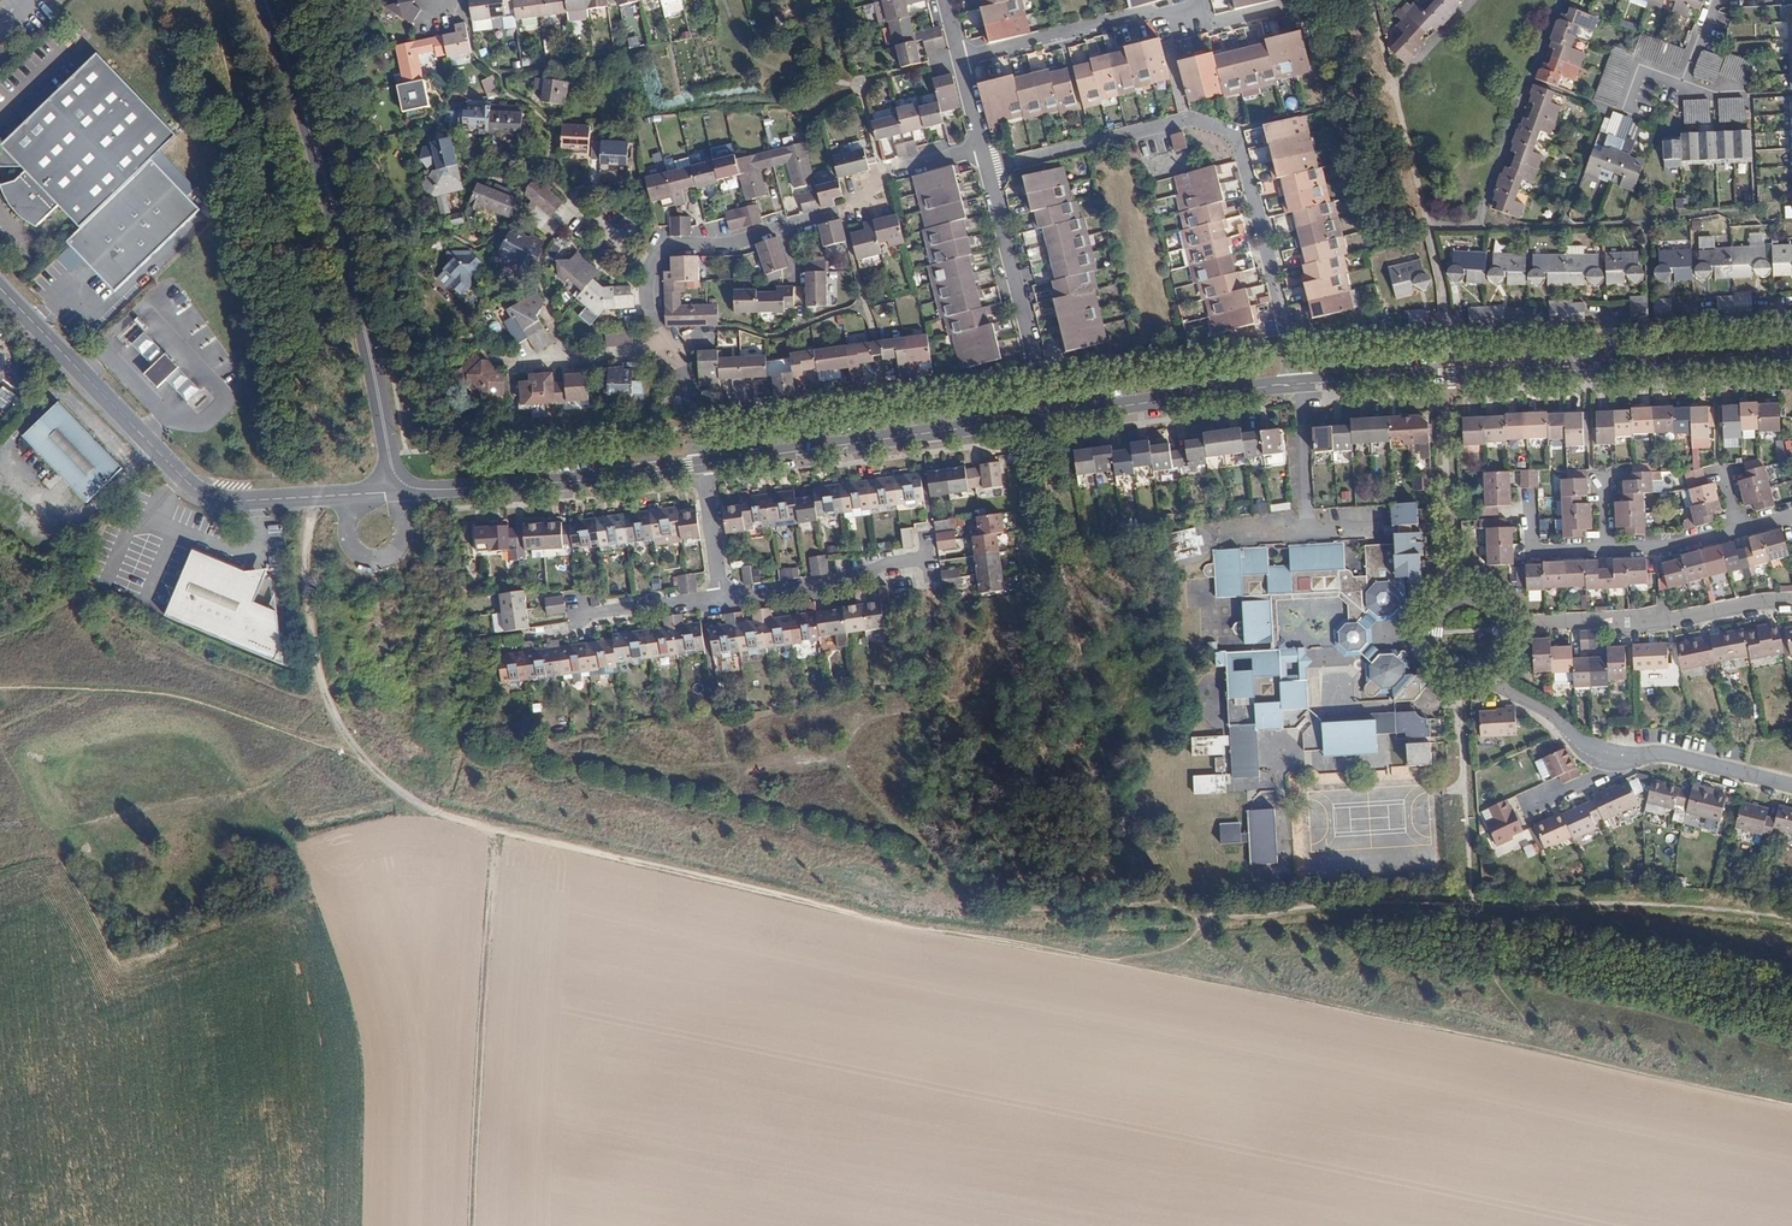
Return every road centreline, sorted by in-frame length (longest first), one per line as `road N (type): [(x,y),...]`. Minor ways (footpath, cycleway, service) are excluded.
road 1 (track): [(1791,1107),(485,828)]
road 2 (track): [(1085,683),(884,719),(854,734),(841,757),(907,835),(1005,903),(1204,915),(1477,903)]
road 3 (track): [(1178,914),(1121,830),(1035,419)]
road 4 (residential): [(986,169),(1188,119),(1231,132),(1295,384)]
road 5 (residential): [(265,0),(345,242),(390,459),(402,483)]
road 6 (residential): [(1295,384),(1791,360)]
road 7 (residential): [(0,288),(182,479),(210,496),(385,493),(402,483)]
road 8 (track): [(485,828),(411,807),(328,712),(306,590),(313,497)]
road 9 (track): [(485,828),(458,1225)]
road 10 (track): [(0,688),(179,697),(372,765)]
road 11 (residential): [(648,266),(667,247),(735,243),(825,216),(853,206),(878,172),(981,149)]
road 12 (residential): [(702,465),(1044,417)]
road 13 (track): [(1791,914),(1645,895),(1477,903)]
road 14 (residential): [(402,483),(464,489),(702,465)]
road 15 (residential): [(1502,626),(1661,622),(1791,601)]
road 16 (residential): [(1044,417),(986,169)]
road 17 (residential): [(1044,417),(1295,384)]
road 18 (residential): [(1198,6),(959,58)]
road 19 (residential): [(720,598),(927,559)]
road 20 (residential): [(1502,626),(1495,610),(1469,594),(1431,611),(1425,634),(1439,663),(1457,671),(1483,666)]
road 21 (residential): [(1791,785),(1662,752),(1619,756)]
road 22 (residential): [(674,347),(506,364)]
road 23 (residential): [(1619,756),(1594,749),(1545,709),(1496,684),(1483,666)]
road 24 (residential): [(581,618),(720,598)]
road 25 (residential): [(1606,551),(1656,548),(1739,527)]
road 26 (residential): [(720,598),(702,465)]
road 27 (residential): [(552,237),(576,207),(648,266)]
road 28 (residential): [(1533,493),(1535,553),(1606,551)]
road 29 (residential): [(702,465),(674,347)]

